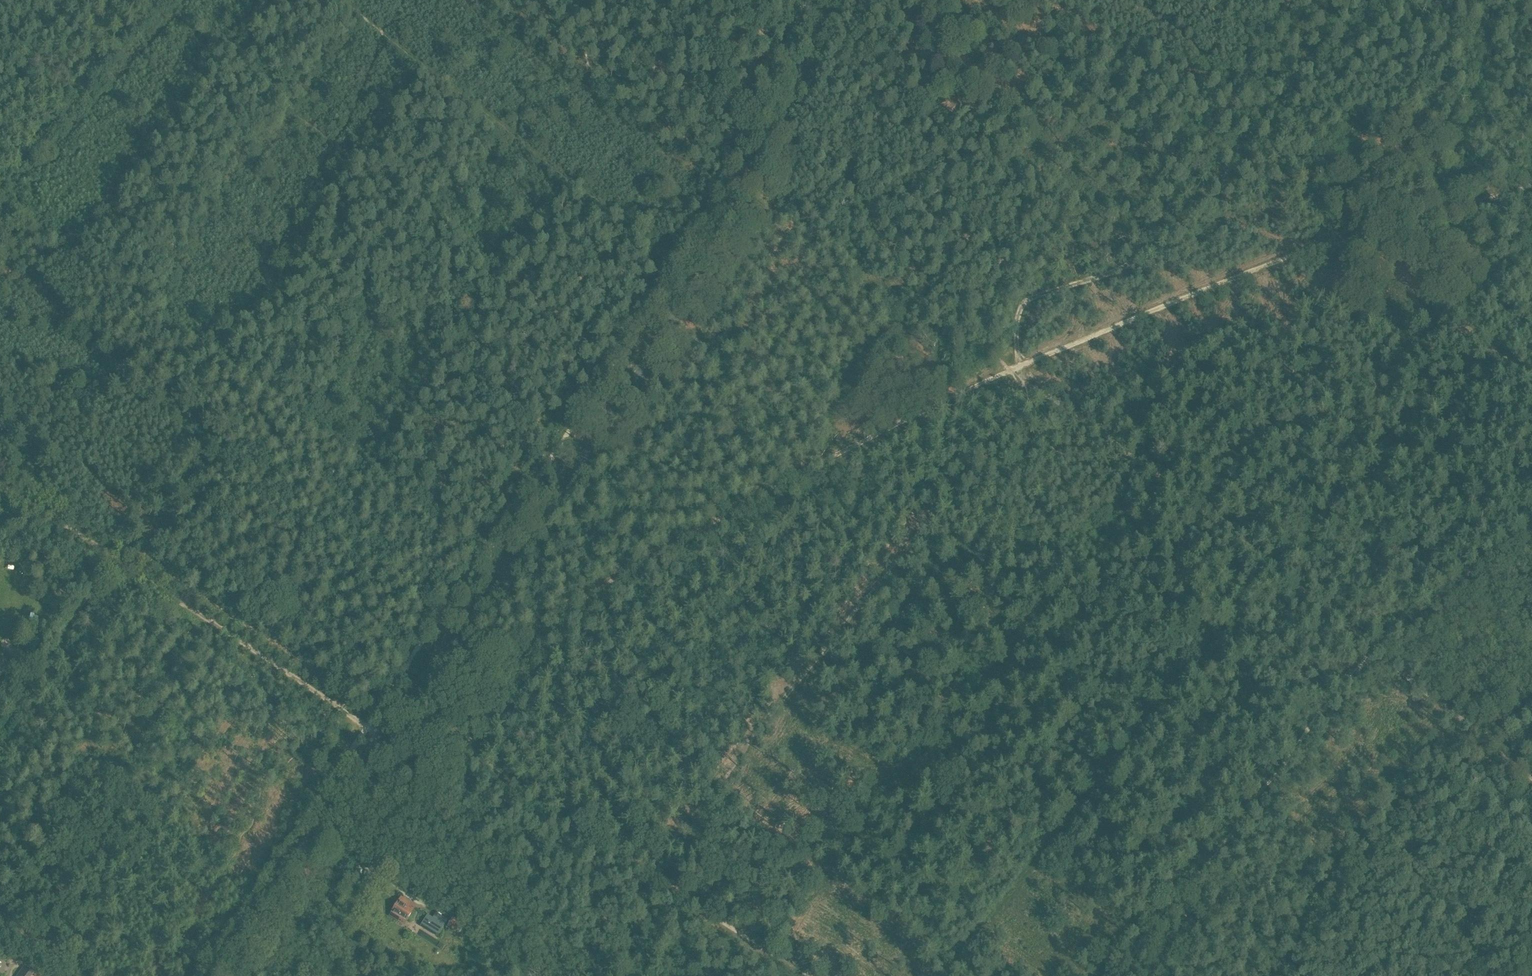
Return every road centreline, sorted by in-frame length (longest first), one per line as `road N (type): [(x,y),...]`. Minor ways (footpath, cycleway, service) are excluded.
road 1 (track): [(1531,373),(1346,236),(1021,352),(792,471),(534,627),(385,734)]
road 2 (tertiary): [(218,975),(723,229),(780,127),(832,0)]
road 3 (track): [(1036,384),(1531,771)]
road 4 (track): [(1102,975),(1218,848),(1364,662),(1531,520)]
road 5 (track): [(385,734),(0,471)]
road 6 (track): [(337,0),(691,277)]
road 7 (track): [(385,734),(438,737),(648,862)]
road 8 (track): [(648,862),(817,975)]
road 9 (track): [(1531,184),(1346,236)]

